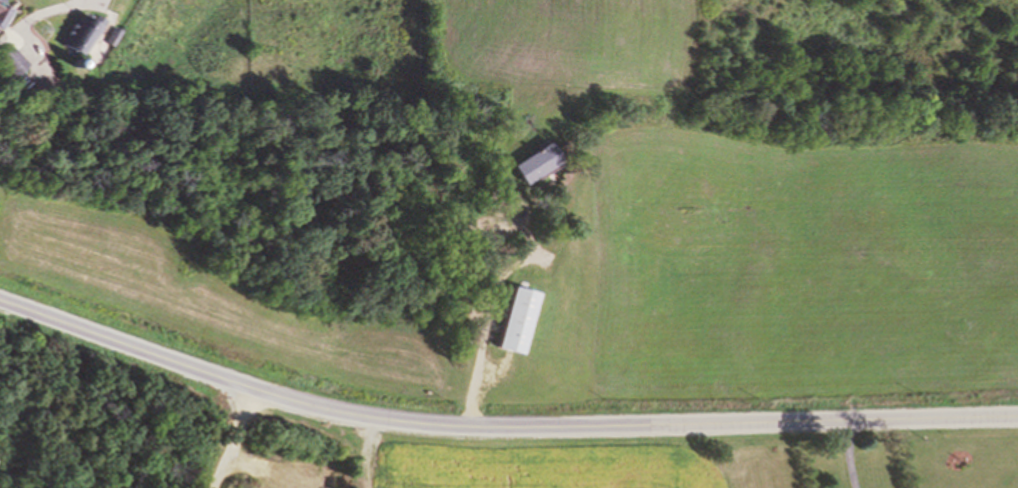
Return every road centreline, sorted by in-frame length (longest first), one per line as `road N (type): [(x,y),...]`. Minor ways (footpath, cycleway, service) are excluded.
road 1 (primary): [(1017,419),(555,427),(387,421),(313,405),(0,300)]
road 2 (track): [(851,470),(816,456),(713,444),(411,443),(374,456),(375,487)]

